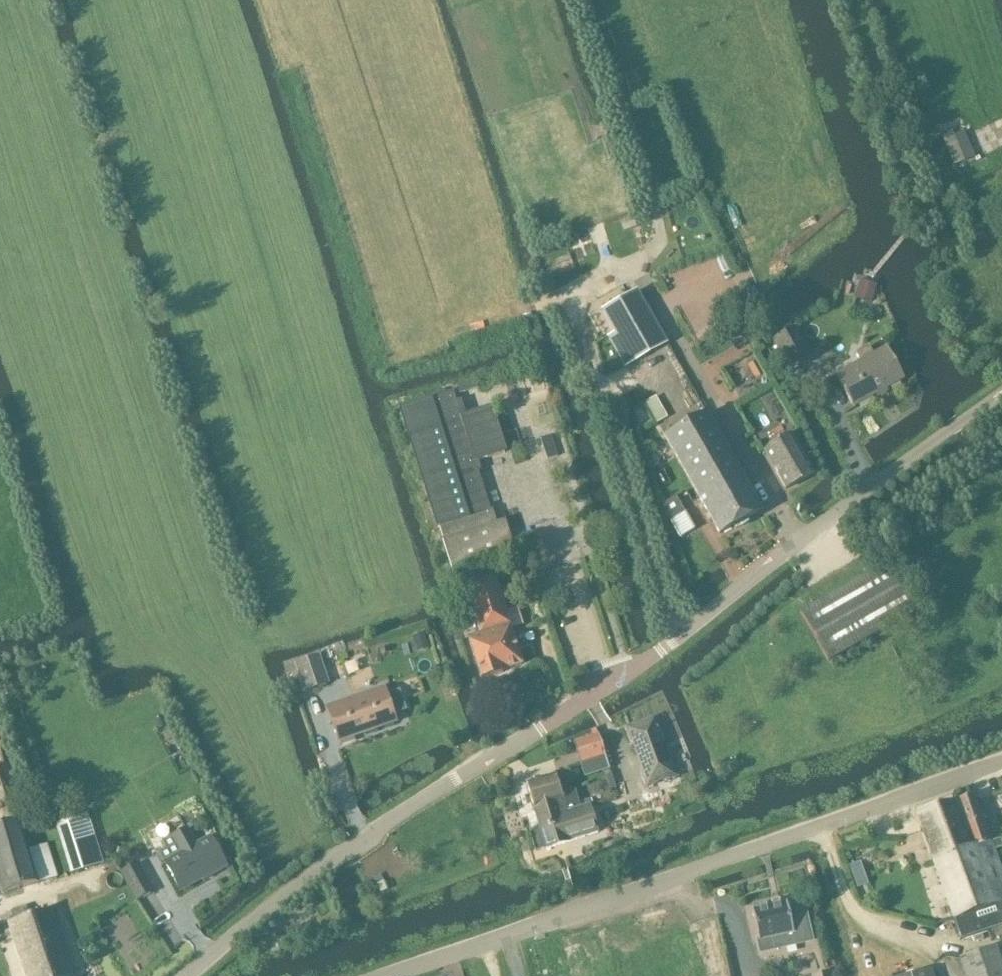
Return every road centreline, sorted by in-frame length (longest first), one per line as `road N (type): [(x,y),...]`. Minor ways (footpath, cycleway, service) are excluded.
road 1 (unclassified): [(191,975),(300,885),(598,695),(1001,394)]
road 2 (tertiary): [(389,975),(1001,761)]

